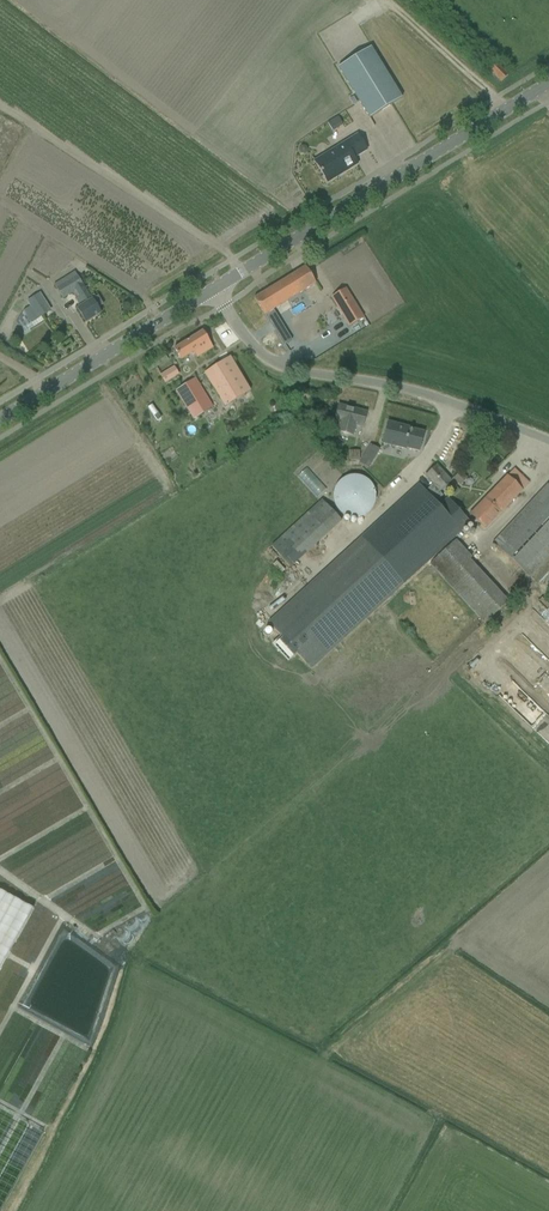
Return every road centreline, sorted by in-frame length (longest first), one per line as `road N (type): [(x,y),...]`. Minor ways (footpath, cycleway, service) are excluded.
road 1 (tertiary): [(213,291),(548,84)]
road 2 (unclassified): [(548,441),(410,388),(257,352),(213,291)]
road 3 (tertiary): [(0,421),(213,291)]
road 4 (track): [(386,0),(497,99)]

